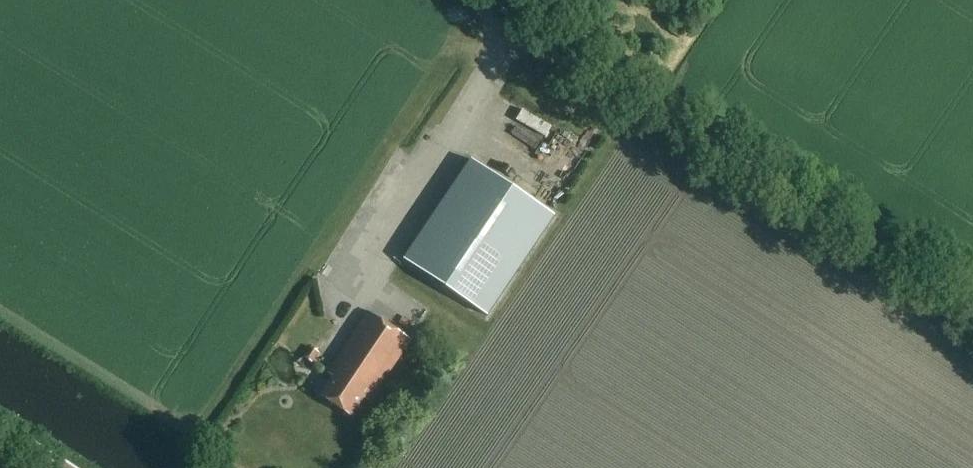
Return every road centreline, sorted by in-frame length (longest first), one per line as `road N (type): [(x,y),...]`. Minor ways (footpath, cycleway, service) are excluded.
road 1 (track): [(503,33),(585,51),(681,134),(972,311)]

